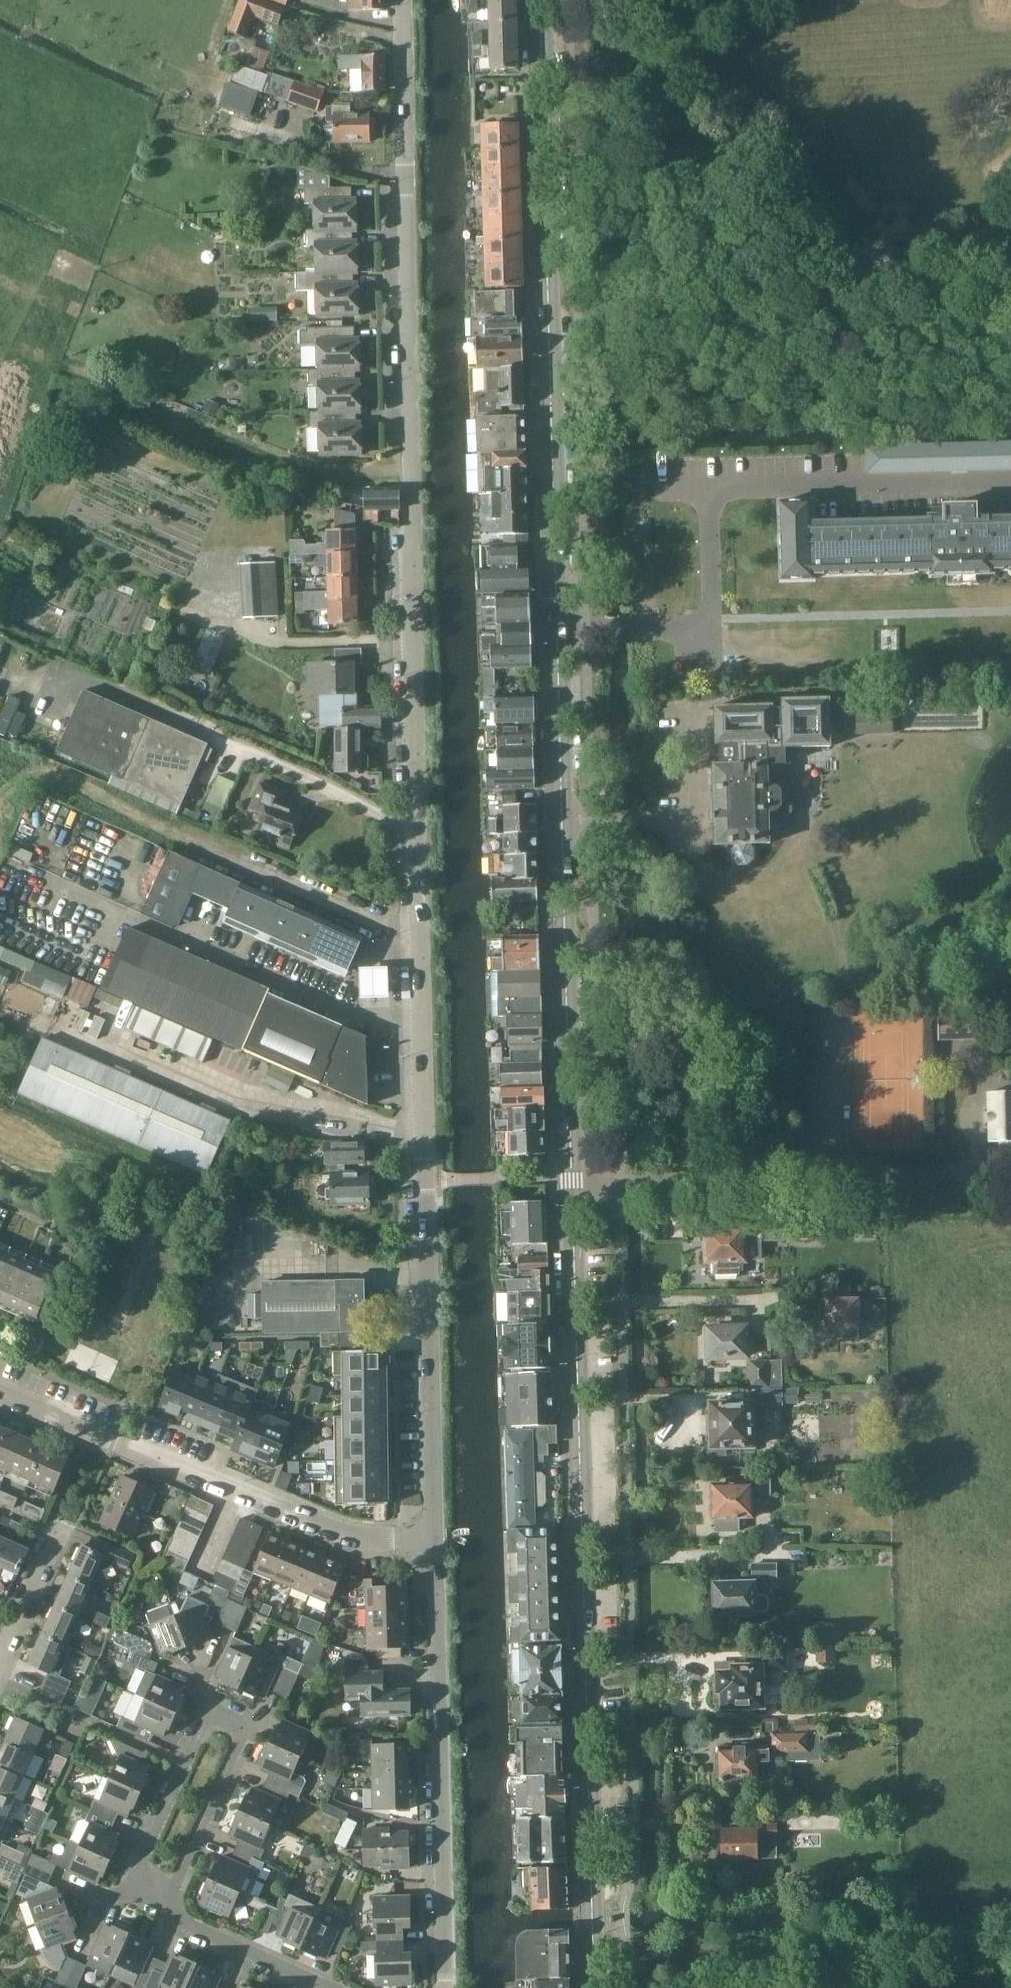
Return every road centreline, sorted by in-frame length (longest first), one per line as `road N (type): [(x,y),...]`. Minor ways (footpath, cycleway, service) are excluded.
road 1 (secondary): [(594,1987),(538,0)]
road 2 (unclassified): [(435,1539),(403,0)]
road 3 (residential): [(435,1539),(359,1540),(0,1393)]
road 4 (unclassified): [(447,1987),(435,1539)]
road 5 (track): [(37,767),(388,923),(420,927)]
road 6 (residential): [(167,1905),(128,1887),(209,1705),(249,1723)]
road 7 (track): [(185,422),(319,474),(409,471)]
road 8 (residential): [(249,1723),(167,1905)]
road 9 (residential): [(325,1987),(176,1923),(167,1905)]
road 10 (residential): [(0,1665),(62,1526)]

